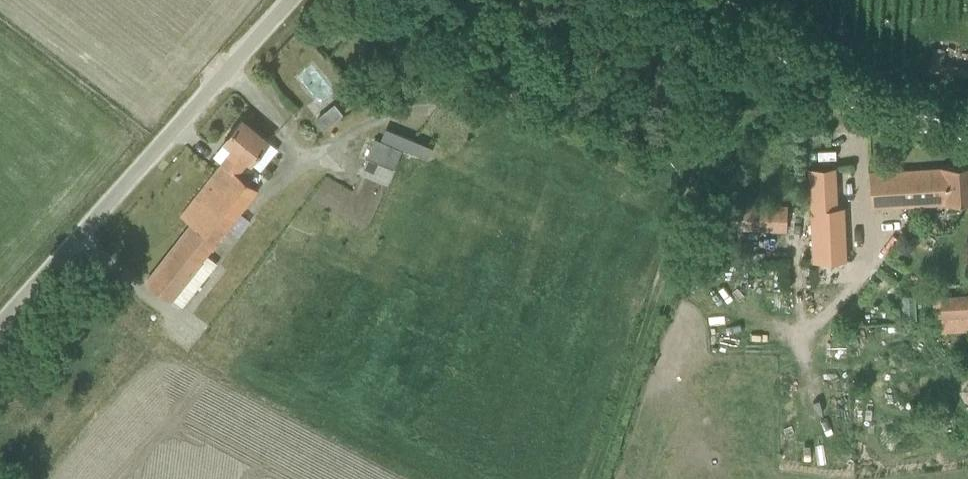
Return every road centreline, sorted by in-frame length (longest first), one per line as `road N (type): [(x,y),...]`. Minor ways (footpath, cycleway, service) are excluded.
road 1 (unclassified): [(0,366),(90,271),(316,0)]
road 2 (track): [(768,32),(711,144),(593,478)]
road 3 (unclassified): [(967,132),(857,104),(725,0)]

